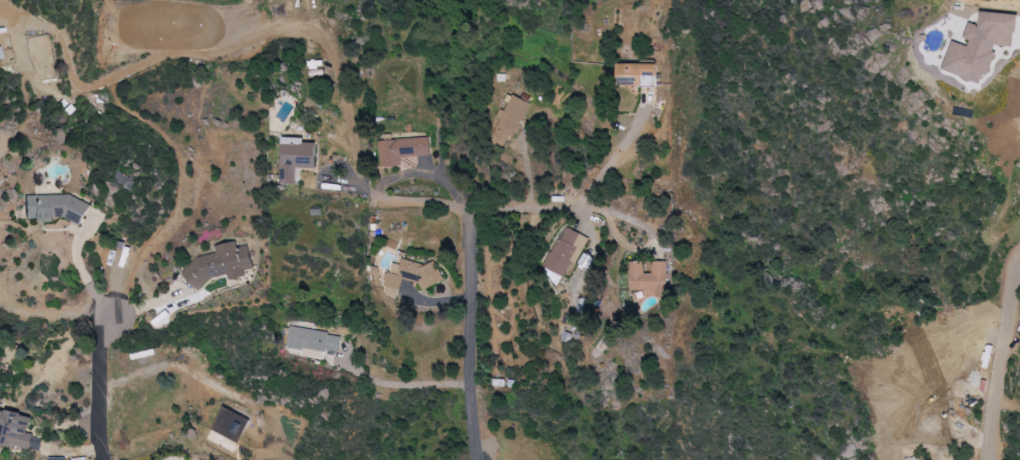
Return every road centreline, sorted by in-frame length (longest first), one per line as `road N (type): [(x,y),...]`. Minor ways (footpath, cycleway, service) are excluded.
road 1 (residential): [(462,261),(477,459)]
road 2 (residential): [(991,459),(995,387),(1019,265)]
road 3 (residential): [(106,459),(103,341),(115,315)]

